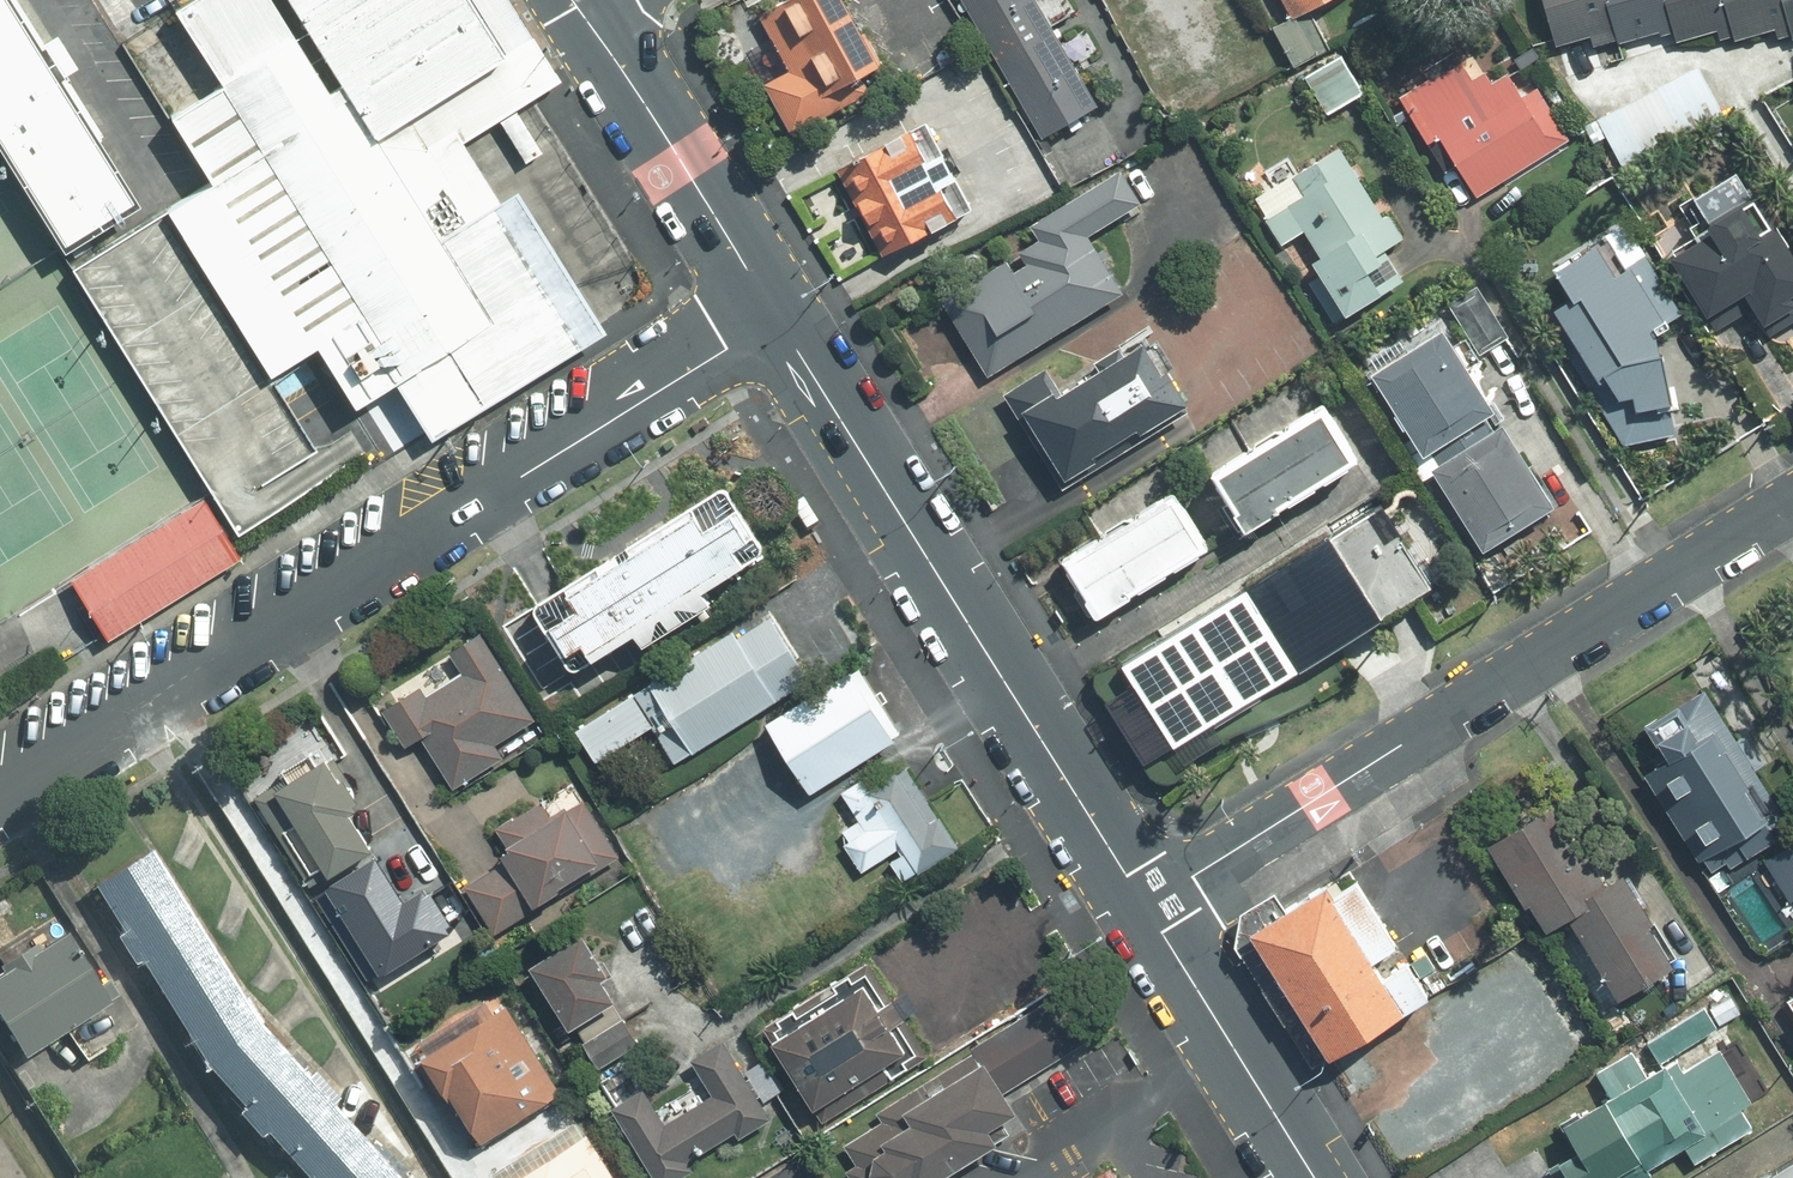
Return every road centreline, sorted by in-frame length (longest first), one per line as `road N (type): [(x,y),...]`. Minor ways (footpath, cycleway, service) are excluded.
road 1 (secondary): [(0,801),(779,316)]
road 2 (residential): [(1792,501),(1146,905)]
road 3 (primary): [(779,316),(1146,905)]
road 4 (primary): [(588,18),(779,316)]
road 5 (primary): [(1146,905),(1315,1177)]

